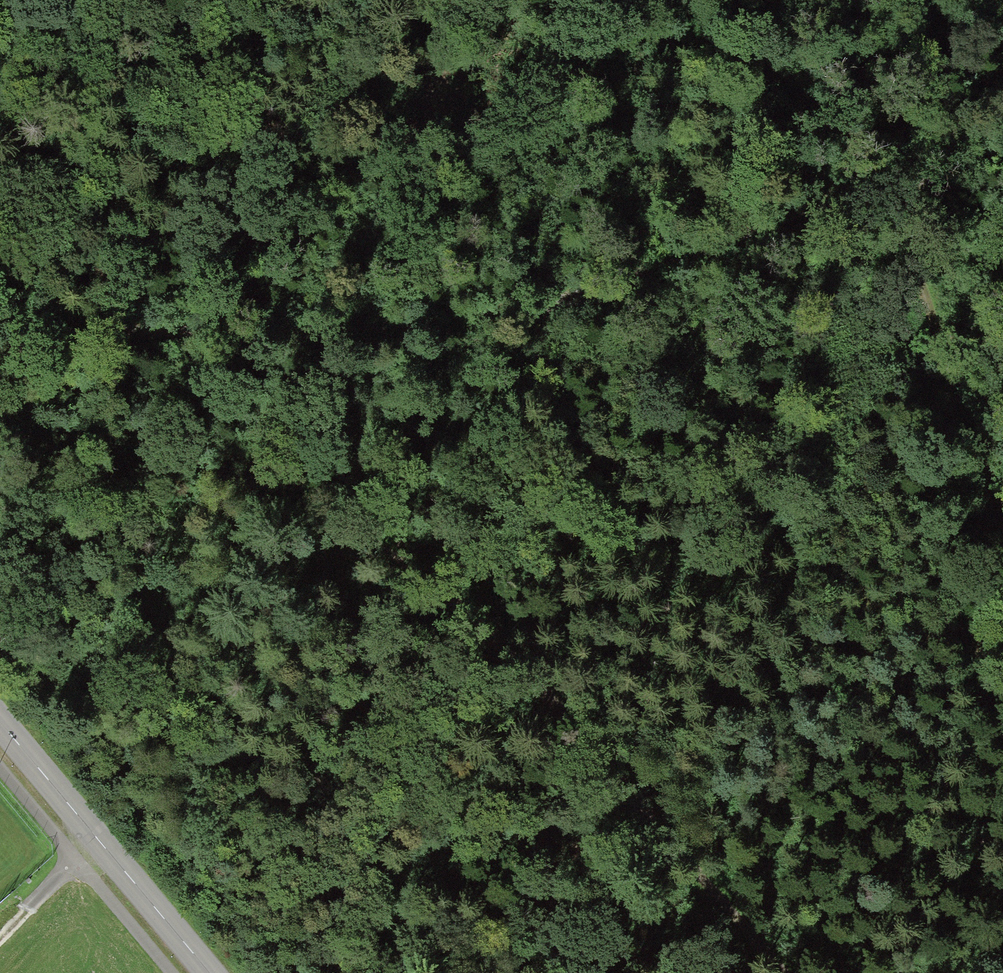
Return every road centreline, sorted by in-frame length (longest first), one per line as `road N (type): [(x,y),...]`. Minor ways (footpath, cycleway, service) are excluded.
road 1 (track): [(0,342),(152,432),(423,571),(590,692),(824,972)]
road 2 (track): [(882,188),(525,310),(242,336),(0,330)]
road 3 (track): [(553,0),(820,106),(882,188)]
road 4 (track): [(882,188),(956,377),(1002,543)]
road 5 (secondary): [(210,972),(0,721)]
road 6 (track): [(97,837),(0,939)]

